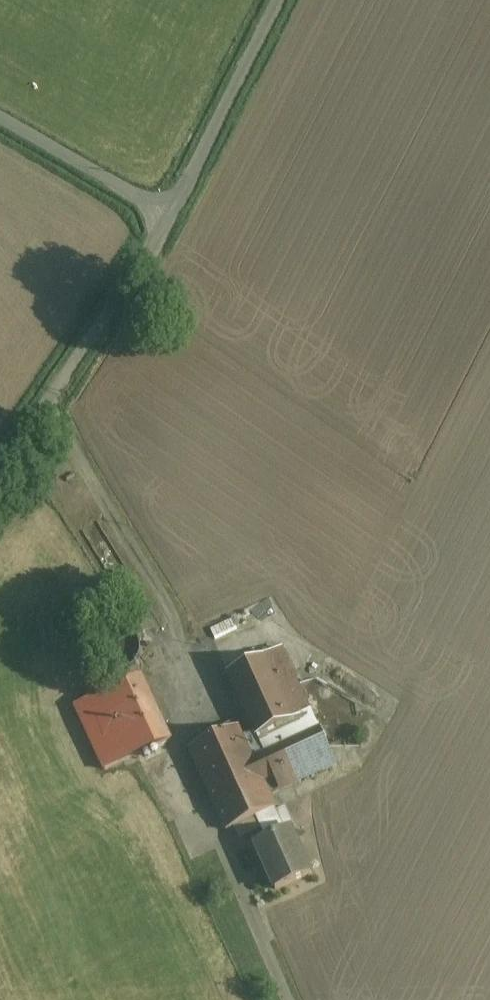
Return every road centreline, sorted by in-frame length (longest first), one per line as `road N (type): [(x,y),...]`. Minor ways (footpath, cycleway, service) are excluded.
road 1 (unclassified): [(153,209),(0,448)]
road 2 (track): [(160,753),(274,999)]
road 3 (unclassified): [(262,0),(153,209)]
road 4 (unclassified): [(0,124),(153,209)]

